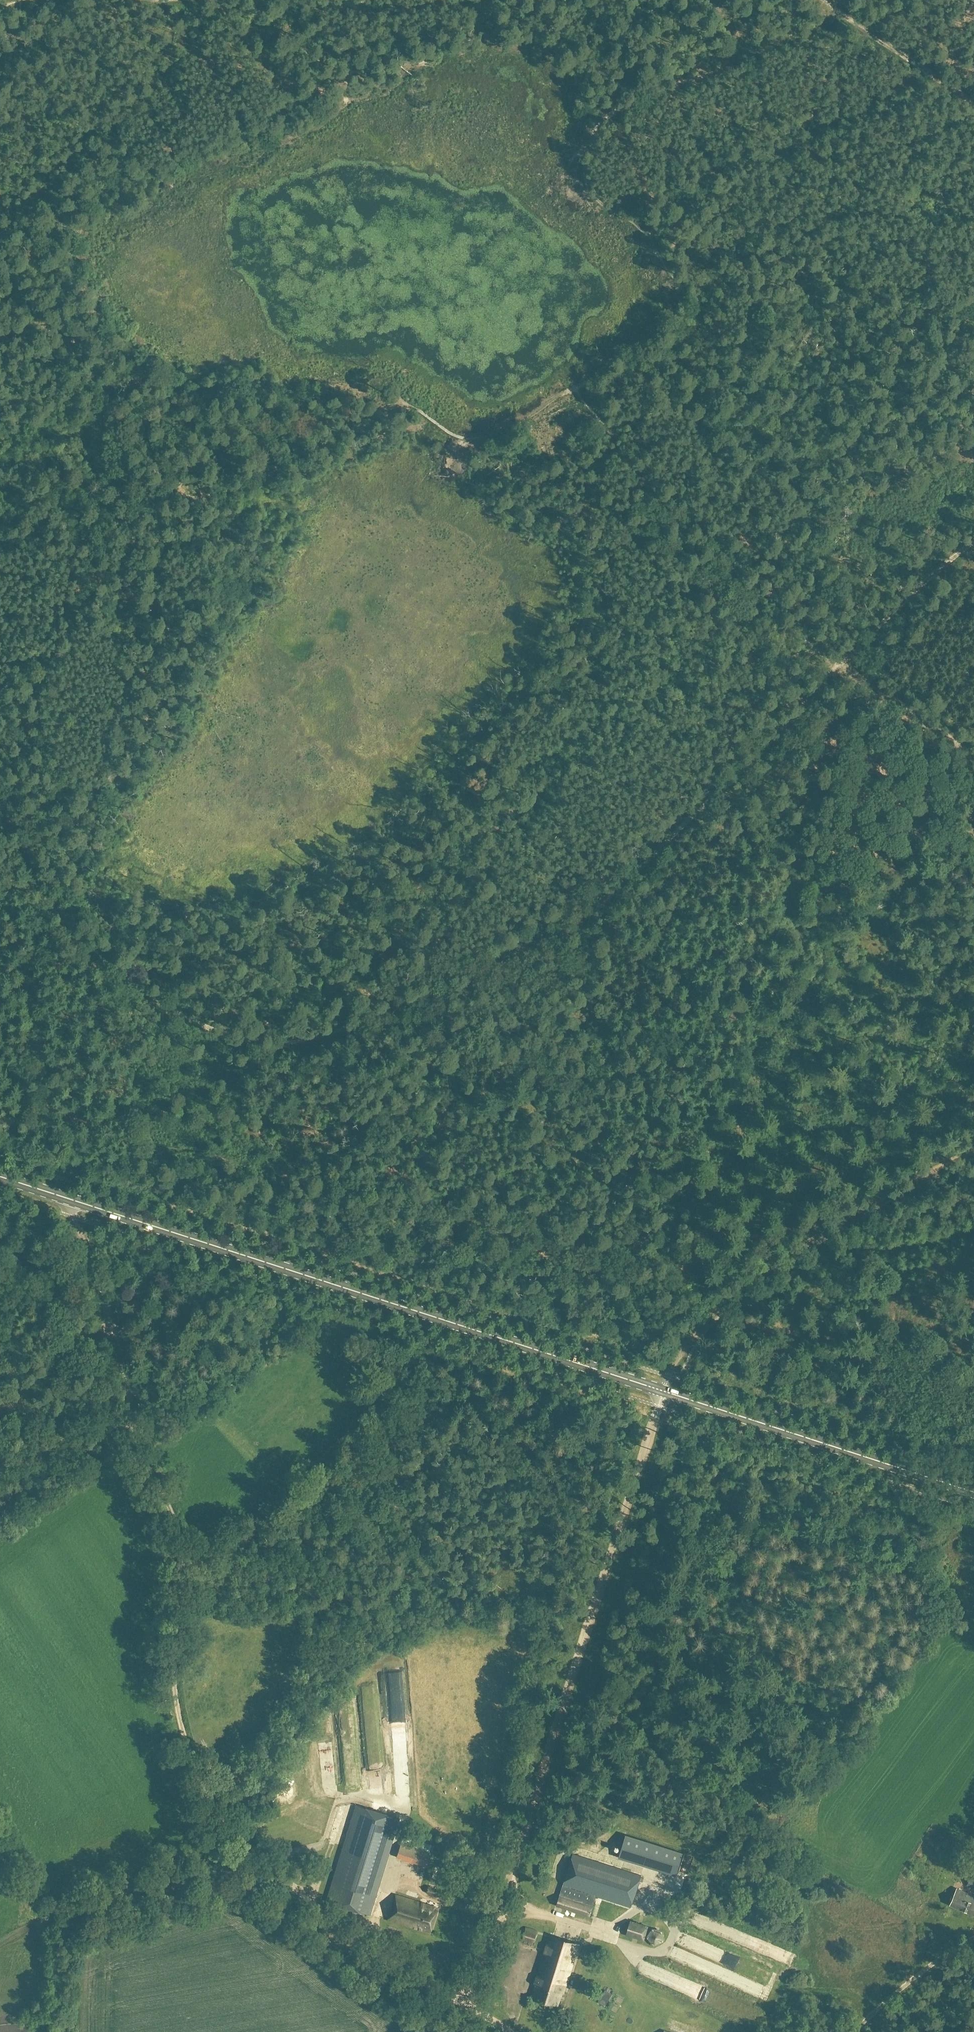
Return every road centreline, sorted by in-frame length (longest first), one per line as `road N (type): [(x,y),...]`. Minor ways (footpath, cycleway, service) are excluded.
road 1 (primary): [(973,1491),(0,1176)]
road 2 (track): [(453,1997),(342,1932),(255,1856),(201,1785),(175,1685),(176,1525),(132,1418)]
road 3 (track): [(462,2001),(661,1407)]
road 4 (track): [(578,385),(628,471),(682,496),(767,614),(844,665)]
road 5 (track): [(671,1377),(704,1321),(760,1274),(890,1192),(973,1151)]
road 6 (track): [(0,1943),(47,1915),(333,1836)]
road 7 (track): [(132,1418),(107,1307),(70,1216),(73,1200)]
road 8 (track): [(820,0),(973,101)]
road 9 (track): [(973,543),(912,588),(844,665)]
road 10 (track): [(844,665),(973,752)]
road 11 (track): [(973,1941),(901,1989),(855,2031)]
road 12 (track): [(0,1466),(40,1442),(113,1432),(132,1418)]

